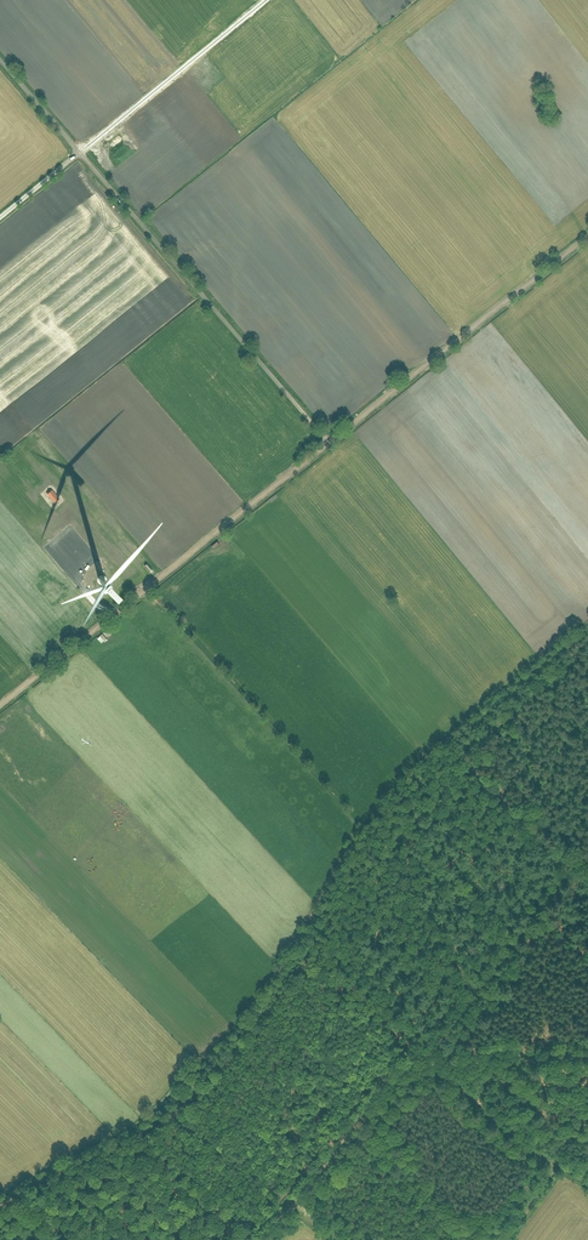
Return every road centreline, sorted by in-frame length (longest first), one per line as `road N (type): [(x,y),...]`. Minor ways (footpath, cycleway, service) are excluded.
road 1 (unclassified): [(313,456),(328,442),(0,61)]
road 2 (track): [(0,1192),(138,1123),(271,983),(319,900)]
road 3 (track): [(313,456),(0,704)]
road 4 (track): [(328,442),(587,238)]
road 5 (track): [(433,1064),(564,880),(559,856)]
road 6 (track): [(433,1064),(386,1086),(269,1239)]
road 7 (track): [(450,744),(587,630)]
road 8 (track): [(587,1044),(433,1064)]
road 9 (track): [(526,1145),(433,1064)]
road 10 (track): [(474,770),(559,856)]

